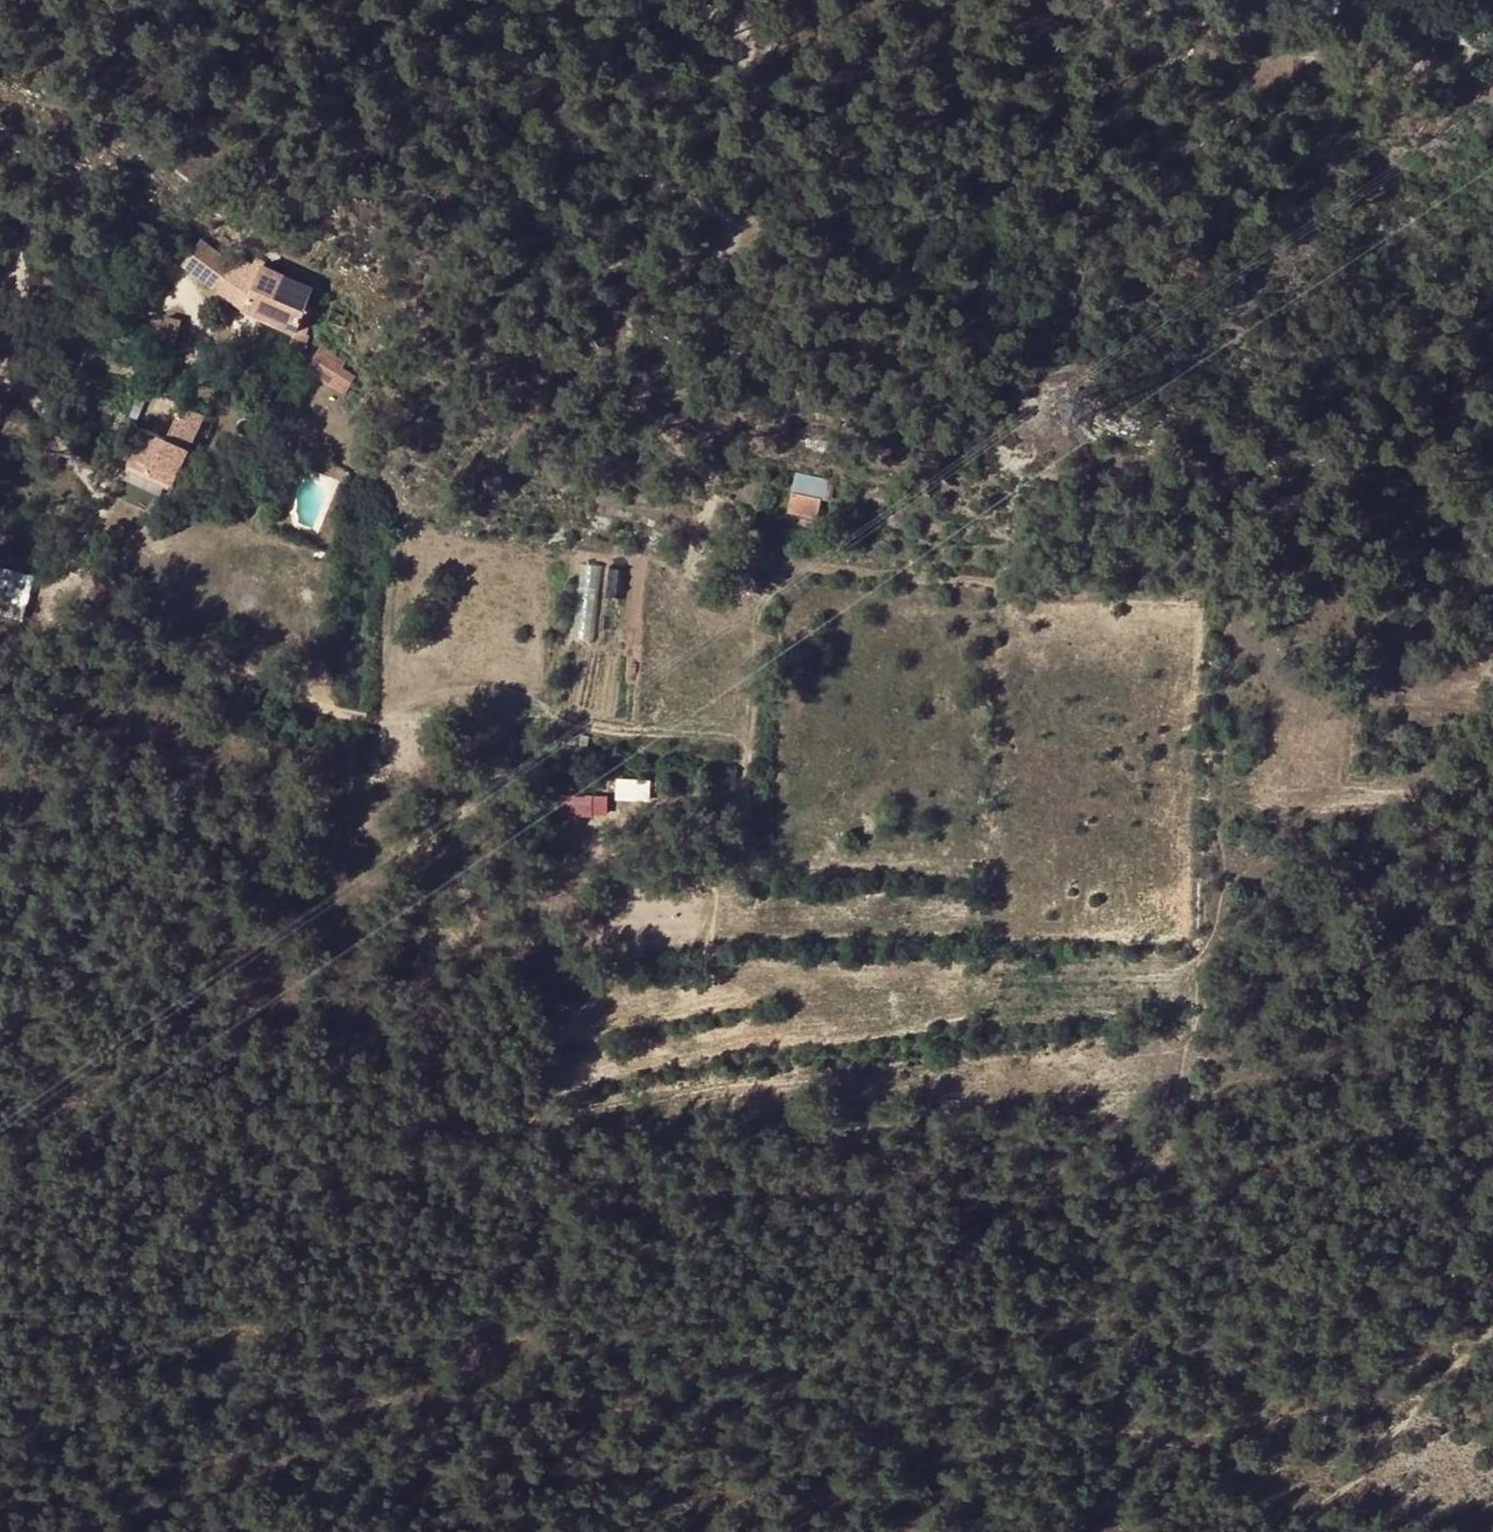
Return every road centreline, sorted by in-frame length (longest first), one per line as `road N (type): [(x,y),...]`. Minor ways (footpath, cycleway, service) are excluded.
road 1 (unclassified): [(1492,35),(1299,0)]

